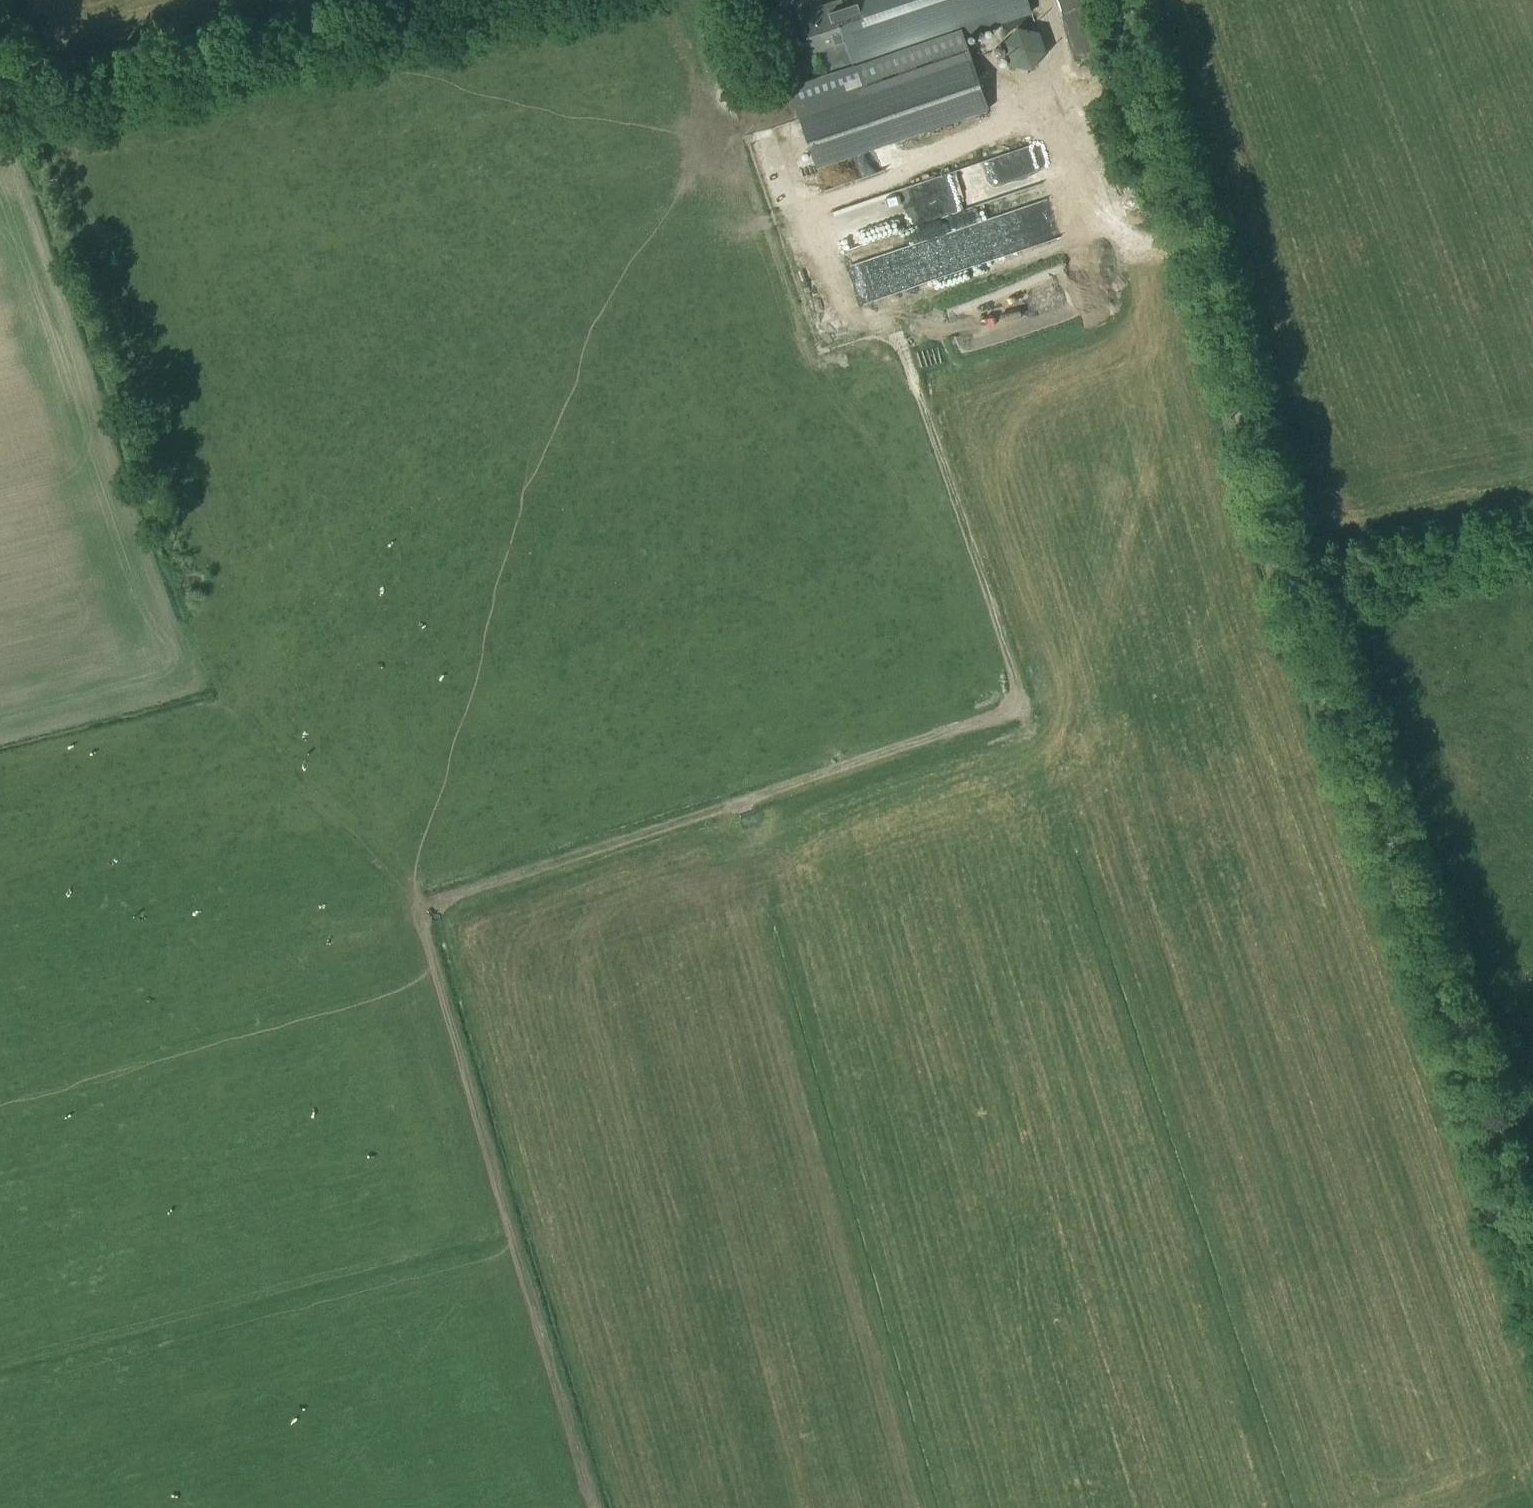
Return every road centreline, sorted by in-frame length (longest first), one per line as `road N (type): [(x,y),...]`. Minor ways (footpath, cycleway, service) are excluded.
road 1 (unclassified): [(1532,1262),(1301,612),(1134,0)]
road 2 (track): [(0,68),(13,108),(25,113),(554,0)]

